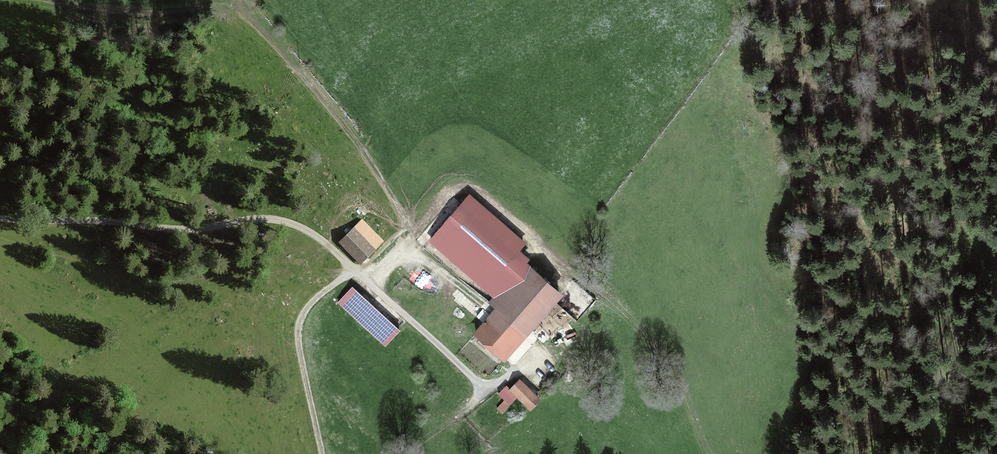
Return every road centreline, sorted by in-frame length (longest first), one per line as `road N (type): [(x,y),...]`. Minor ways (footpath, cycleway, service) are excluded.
road 1 (unclassified): [(0,218),(294,227),(337,251),(488,389)]
road 2 (track): [(369,282),(455,189),(480,188),(626,306),(681,384),(712,453)]
road 3 (track): [(996,385),(949,409),(938,400),(934,377),(952,316),(996,239)]
road 4 (track): [(354,267),(314,300),(299,326),(325,453)]

